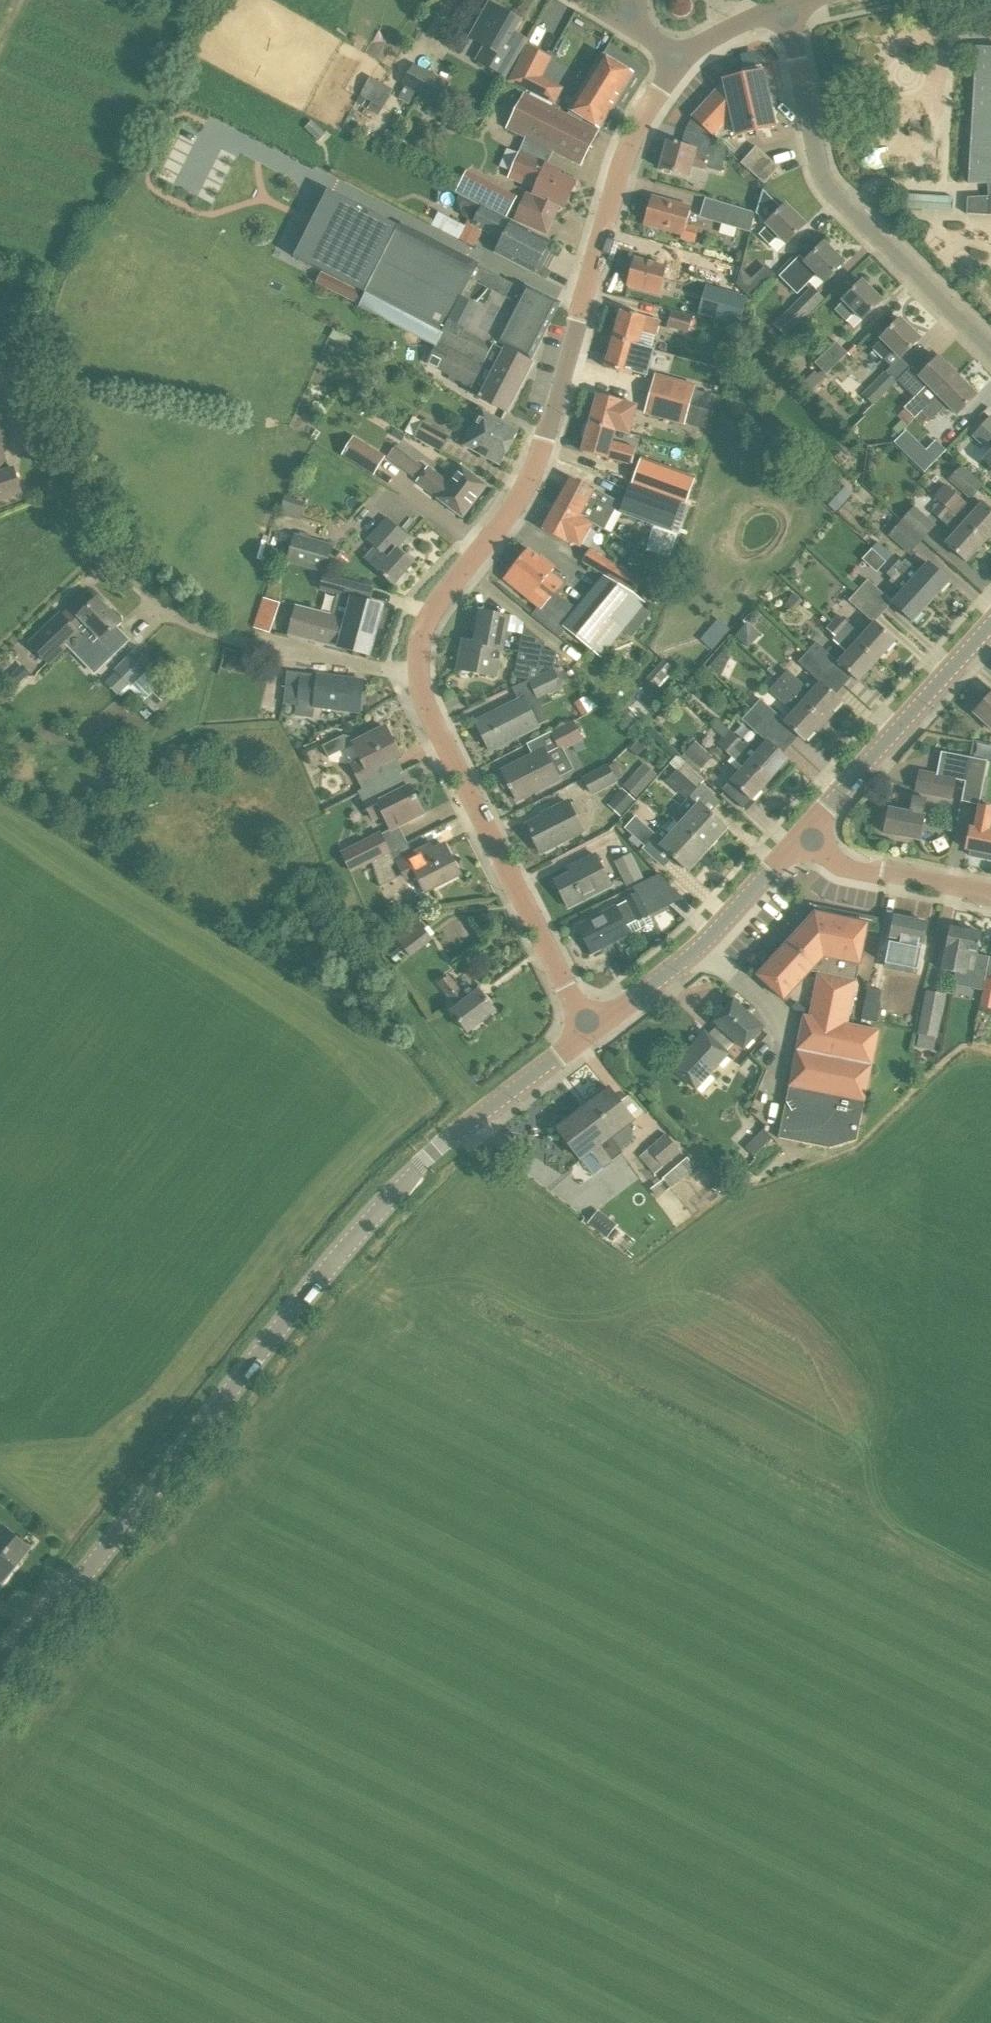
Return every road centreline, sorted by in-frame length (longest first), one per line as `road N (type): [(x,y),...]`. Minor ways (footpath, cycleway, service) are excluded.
road 1 (tertiary): [(0,1677),(379,1207),(480,1114),(588,1035)]
road 2 (residential): [(422,674),(430,625),(518,505),(541,458),(621,170),(678,58)]
road 3 (residential): [(422,674),(279,654),(173,613),(117,567),(63,459)]
road 4 (residential): [(990,349),(831,184),(785,10)]
road 5 (residential): [(588,1035),(422,674)]
road 6 (tertiary): [(588,1035),(681,969),(801,839)]
road 7 (tertiary): [(801,839),(990,625)]
road 8 (residential): [(990,896),(837,865),(801,839)]

